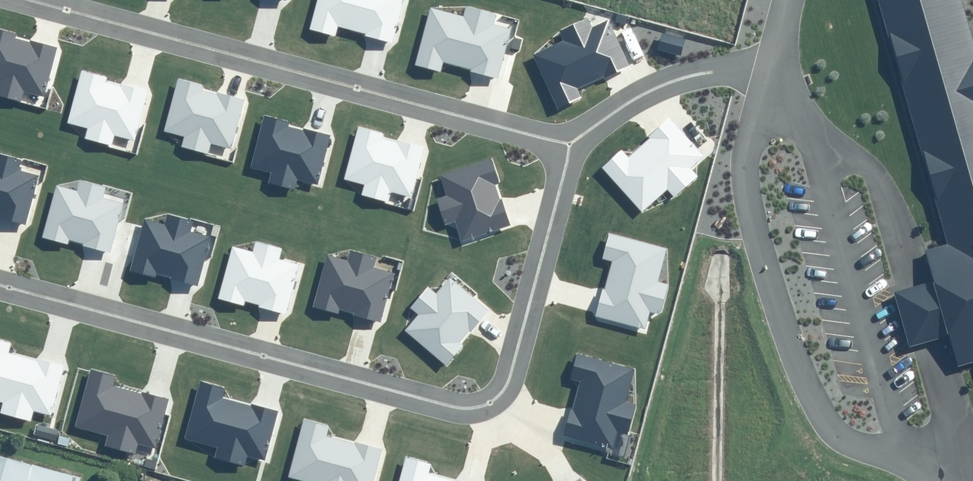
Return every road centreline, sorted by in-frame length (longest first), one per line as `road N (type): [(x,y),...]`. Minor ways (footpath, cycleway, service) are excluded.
road 1 (residential): [(568,152),(10,0)]
road 2 (residential): [(0,292),(442,415),(482,398),(499,378)]
road 3 (residential): [(499,378),(568,152)]
road 4 (residential): [(773,68),(685,78),(619,110),(568,152)]

